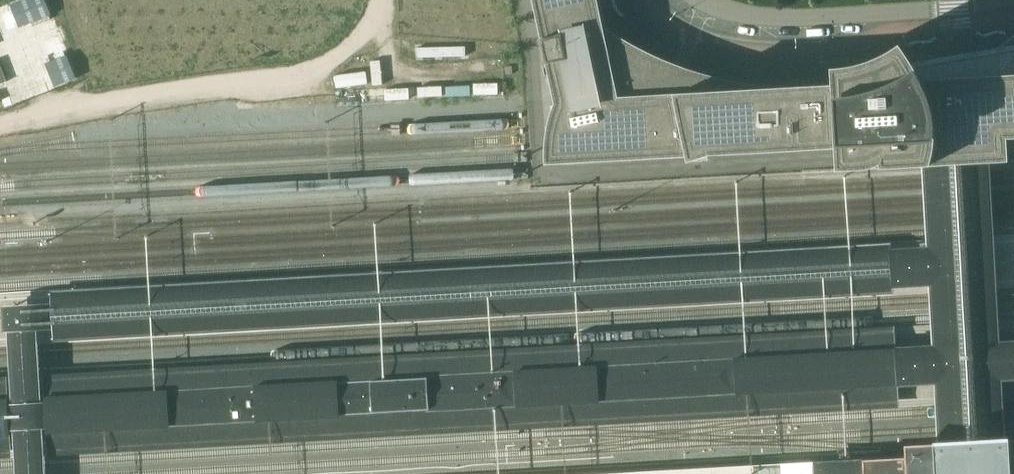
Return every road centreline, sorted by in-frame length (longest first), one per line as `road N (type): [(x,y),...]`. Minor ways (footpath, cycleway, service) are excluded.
road 1 (residential): [(702,0),(793,20),(1009,0)]

